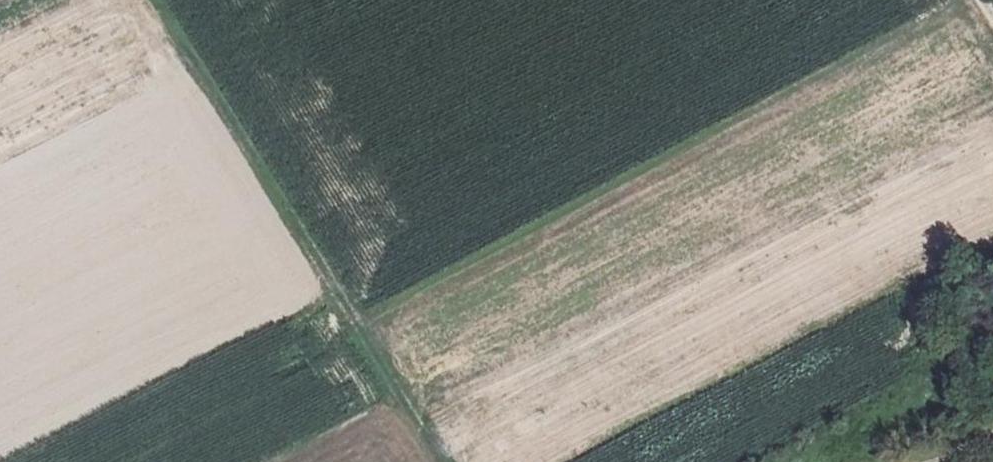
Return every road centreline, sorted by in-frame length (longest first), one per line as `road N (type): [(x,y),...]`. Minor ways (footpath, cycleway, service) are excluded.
road 1 (track): [(479,461),(196,0)]

